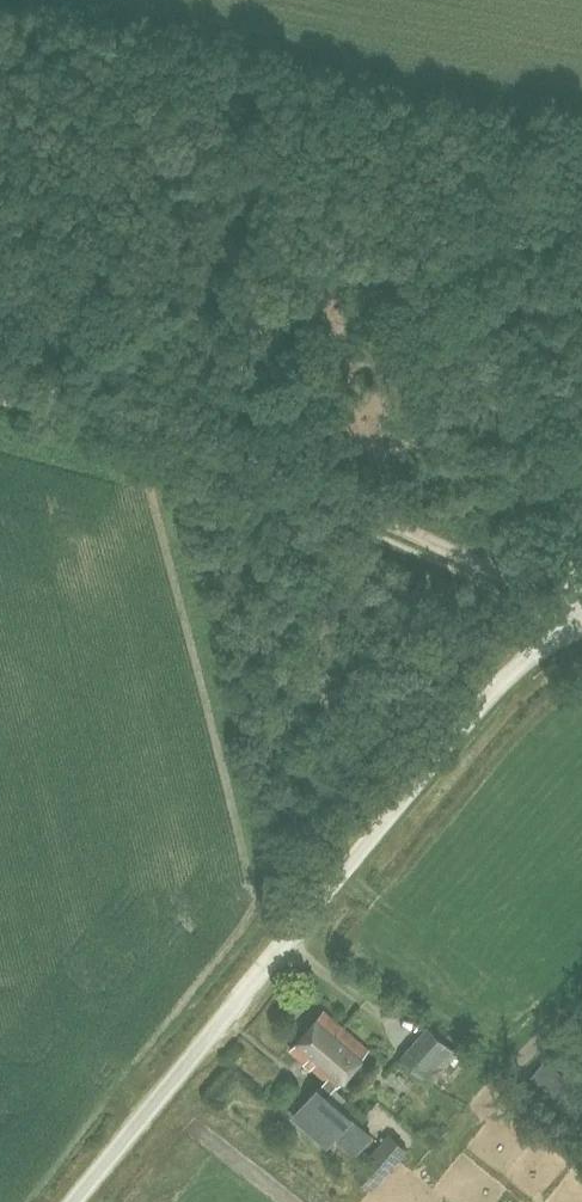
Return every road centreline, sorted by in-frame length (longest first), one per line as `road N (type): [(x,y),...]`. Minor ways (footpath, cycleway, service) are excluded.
road 1 (unclassified): [(81,1201),(520,671),(581,631)]
road 2 (track): [(0,381),(198,435),(574,605)]

